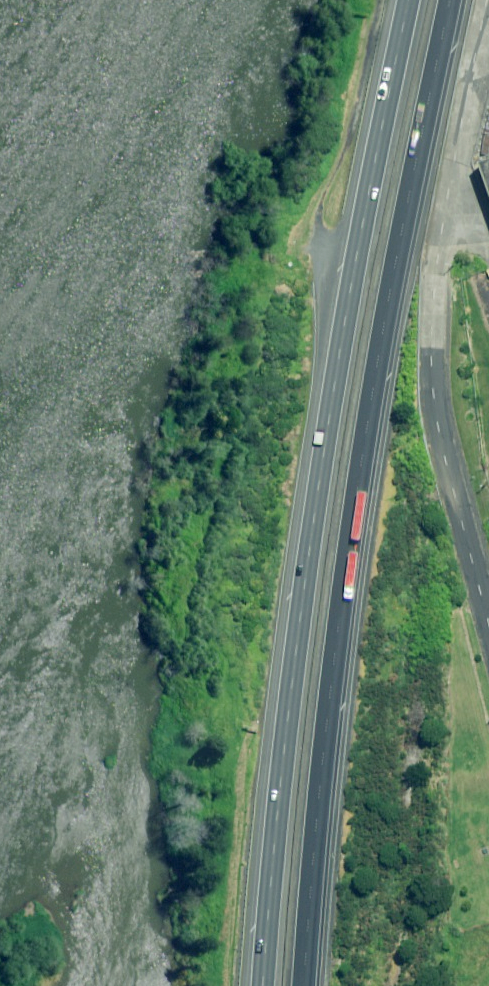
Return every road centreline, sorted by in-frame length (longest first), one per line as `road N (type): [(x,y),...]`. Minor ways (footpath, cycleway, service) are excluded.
road 1 (trunk): [(451,0),(391,281),(339,604),(302,985)]
road 2 (trunk): [(257,985),(303,529),(335,331),(405,0)]
road 3 (residential): [(488,614),(442,427),(436,360),(445,234),(488,9)]

